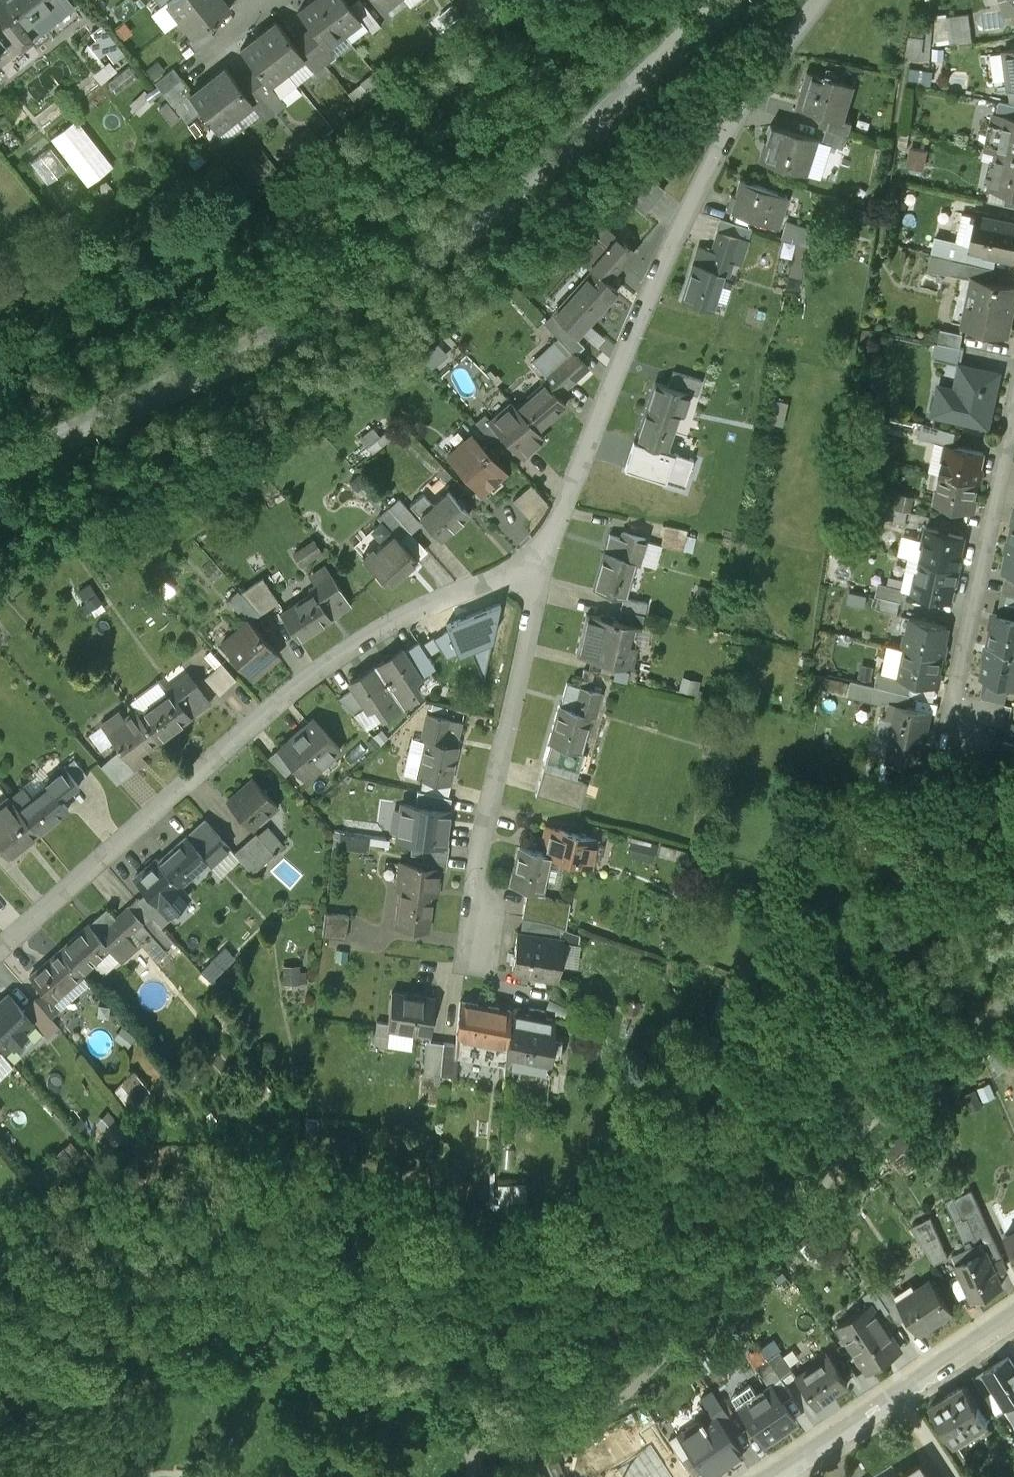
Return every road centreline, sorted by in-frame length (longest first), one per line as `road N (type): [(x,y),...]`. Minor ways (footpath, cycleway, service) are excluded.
road 1 (residential): [(0,480),(510,197),(726,0)]
road 2 (residential): [(0,948),(346,639),(538,559)]
road 3 (residential): [(538,559),(734,122),(815,0)]
road 4 (residential): [(463,939),(538,559)]
road 5 (residential): [(1013,405),(957,687),(972,725)]
road 6 (residential): [(765,1476),(1013,1315)]

